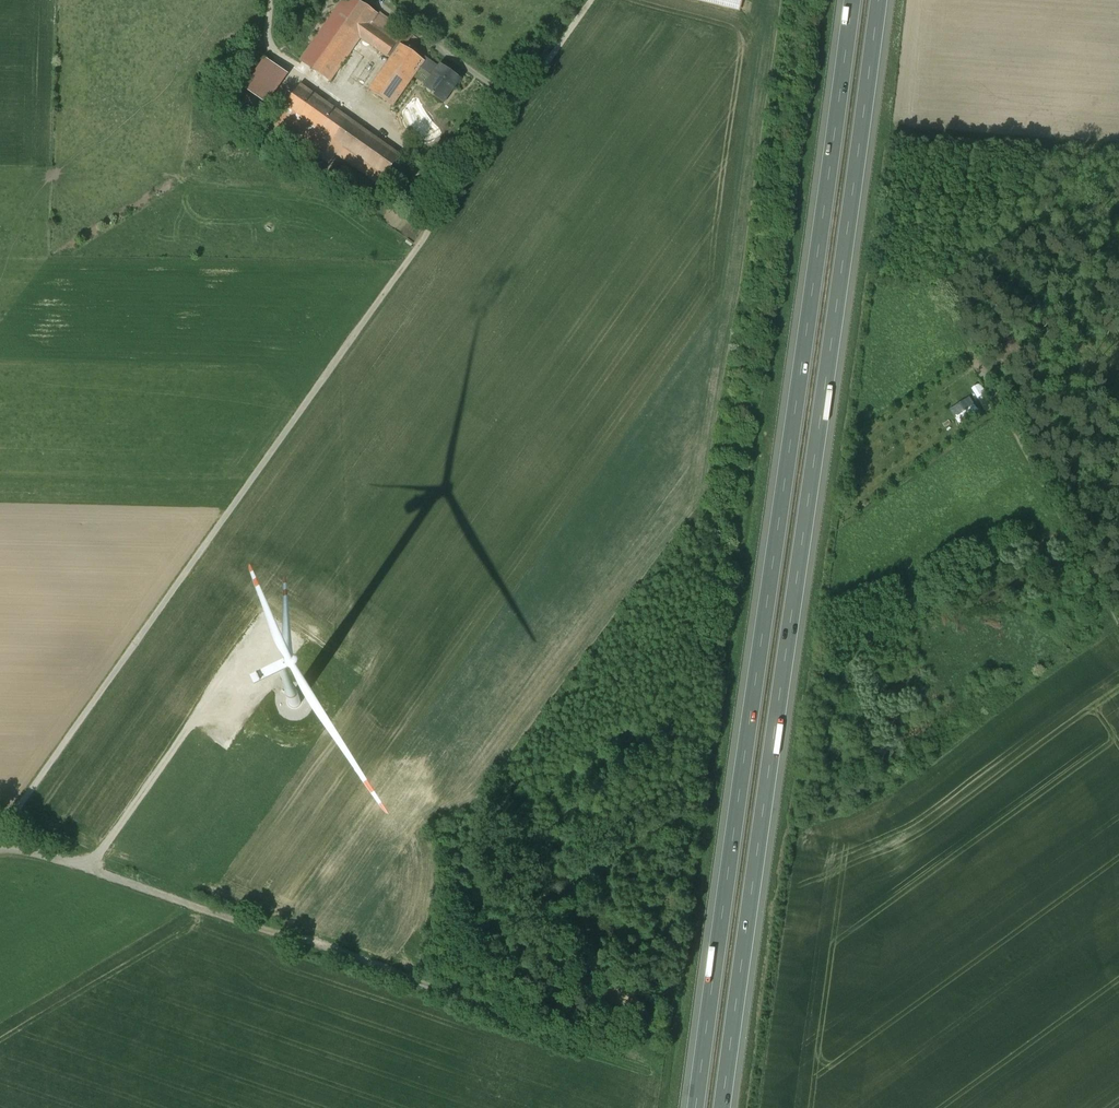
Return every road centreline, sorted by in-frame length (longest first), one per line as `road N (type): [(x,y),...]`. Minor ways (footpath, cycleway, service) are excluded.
road 1 (motorway): [(722,1107),(879,0)]
road 2 (motorway): [(851,0),(696,1107)]
road 3 (track): [(591,0),(0,834)]
road 4 (track): [(85,866),(125,820),(262,617)]
road 5 (track): [(0,836),(287,936)]
road 6 (track): [(990,386),(1118,620)]

